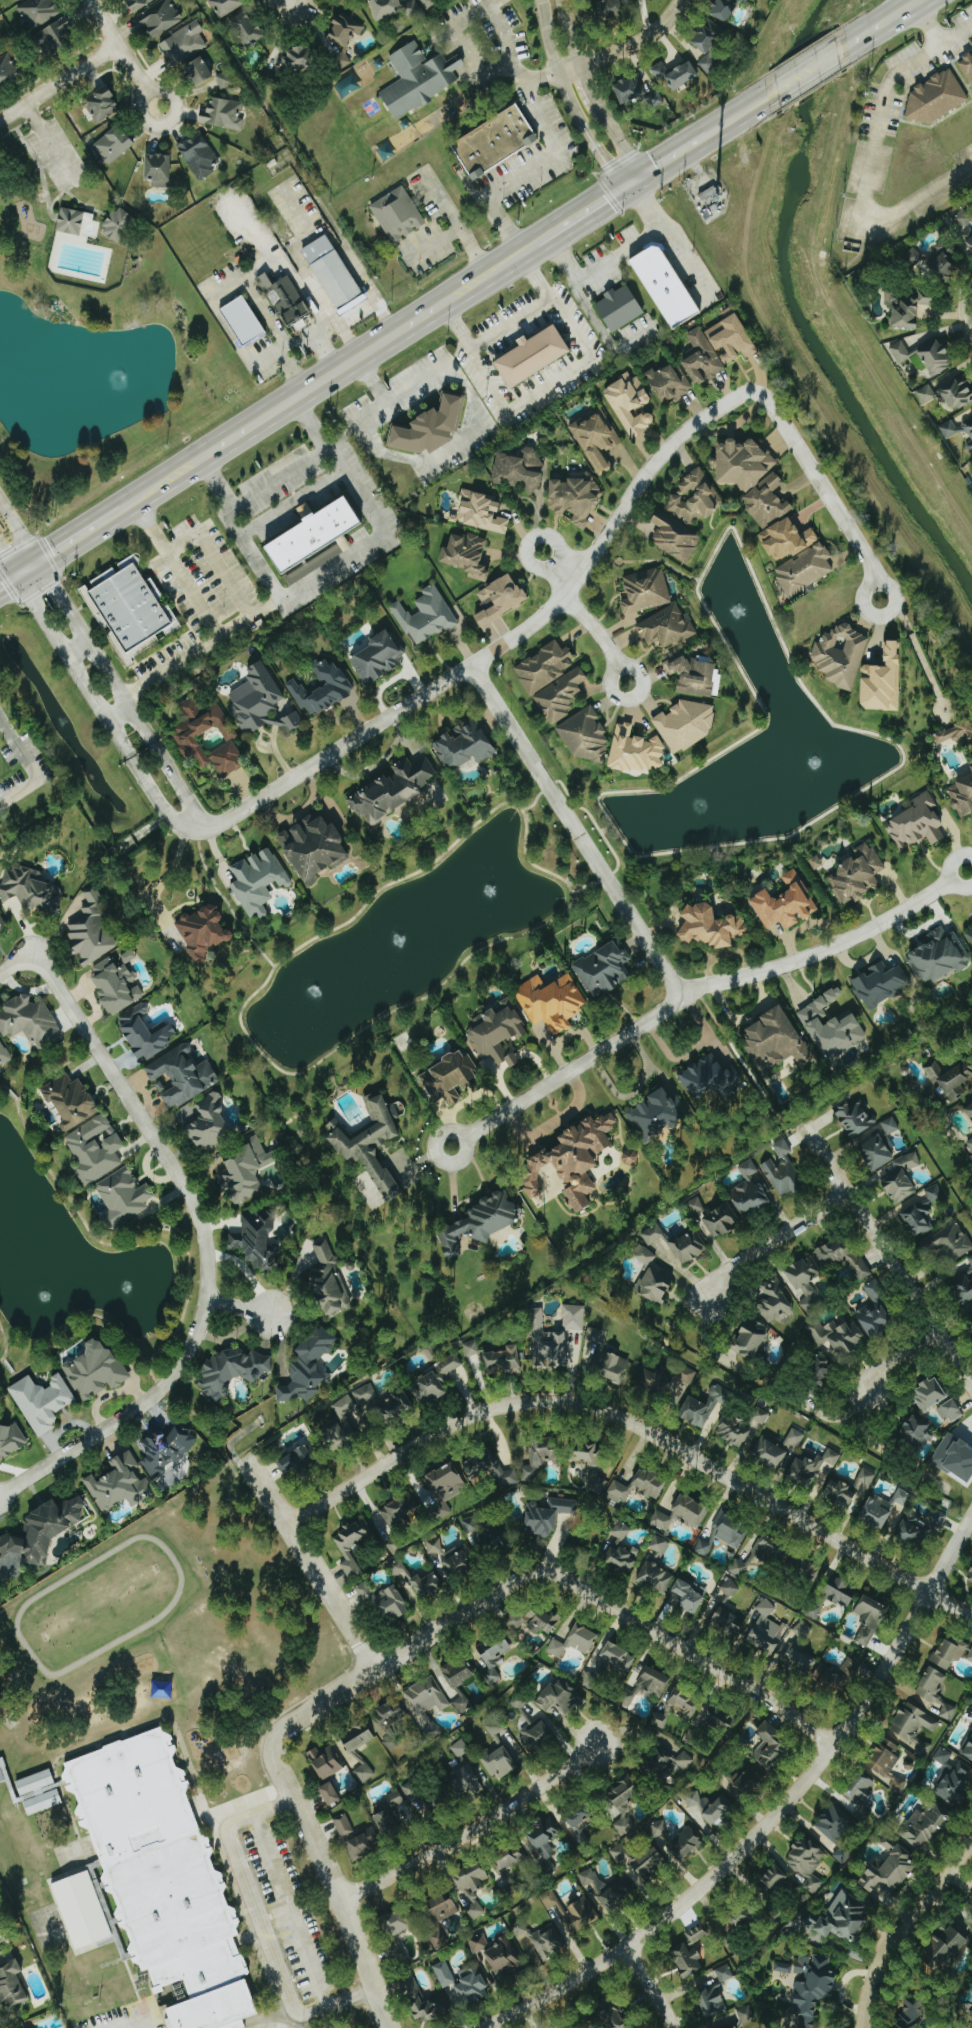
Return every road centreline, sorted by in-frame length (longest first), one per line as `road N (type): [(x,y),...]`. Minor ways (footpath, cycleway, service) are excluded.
road 1 (residential): [(971,1615),(633,1417),(594,1404),(537,1404),(463,1422),(287,1528)]
road 2 (residential): [(754,392),(700,418),(653,462),(541,618),(205,827)]
road 3 (tertiary): [(493,2027),(648,1932),(757,1837),(854,1722),(971,1523)]
road 4 (residential): [(36,954),(195,1207),(209,1252),(207,1301),(192,1346),(160,1388),(0,1494)]
road 5 (residential): [(273,1744),(284,1725),(522,1576),(546,1570),(728,1671),(833,1747)]
road 6 (residential): [(461,1141),(705,984),(826,949),(954,880)]
road 7 (residential): [(683,997),(470,665)]
road 8 (residential): [(18,578),(159,806),(186,825),(205,827)]
road 9 (residential): [(971,1390),(804,1126)]
road 10 (residential): [(205,827),(41,563)]
road 11 (residential): [(388,2027),(273,1744)]
road 12 (residential): [(340,1902),(524,1801),(596,1749)]
road 13 (secondary): [(199,462),(443,303)]
road 14 (residential): [(245,1460),(374,1670)]
road 15 (residential): [(879,586),(768,398),(754,392)]
road 16 (residential): [(868,2027),(891,1952),(971,1849)]
road 17 (residential): [(620,190),(555,74),(540,0)]
road 18 (residential): [(560,0),(591,98),(641,175)]
road 19 (residential): [(844,1195),(724,1277),(711,1298)]
road 20 (residential): [(681,0),(667,23),(635,43),(555,74)]
road 21 (residential): [(117,47),(0,121)]
road 22 (secondary): [(18,578),(120,512)]

